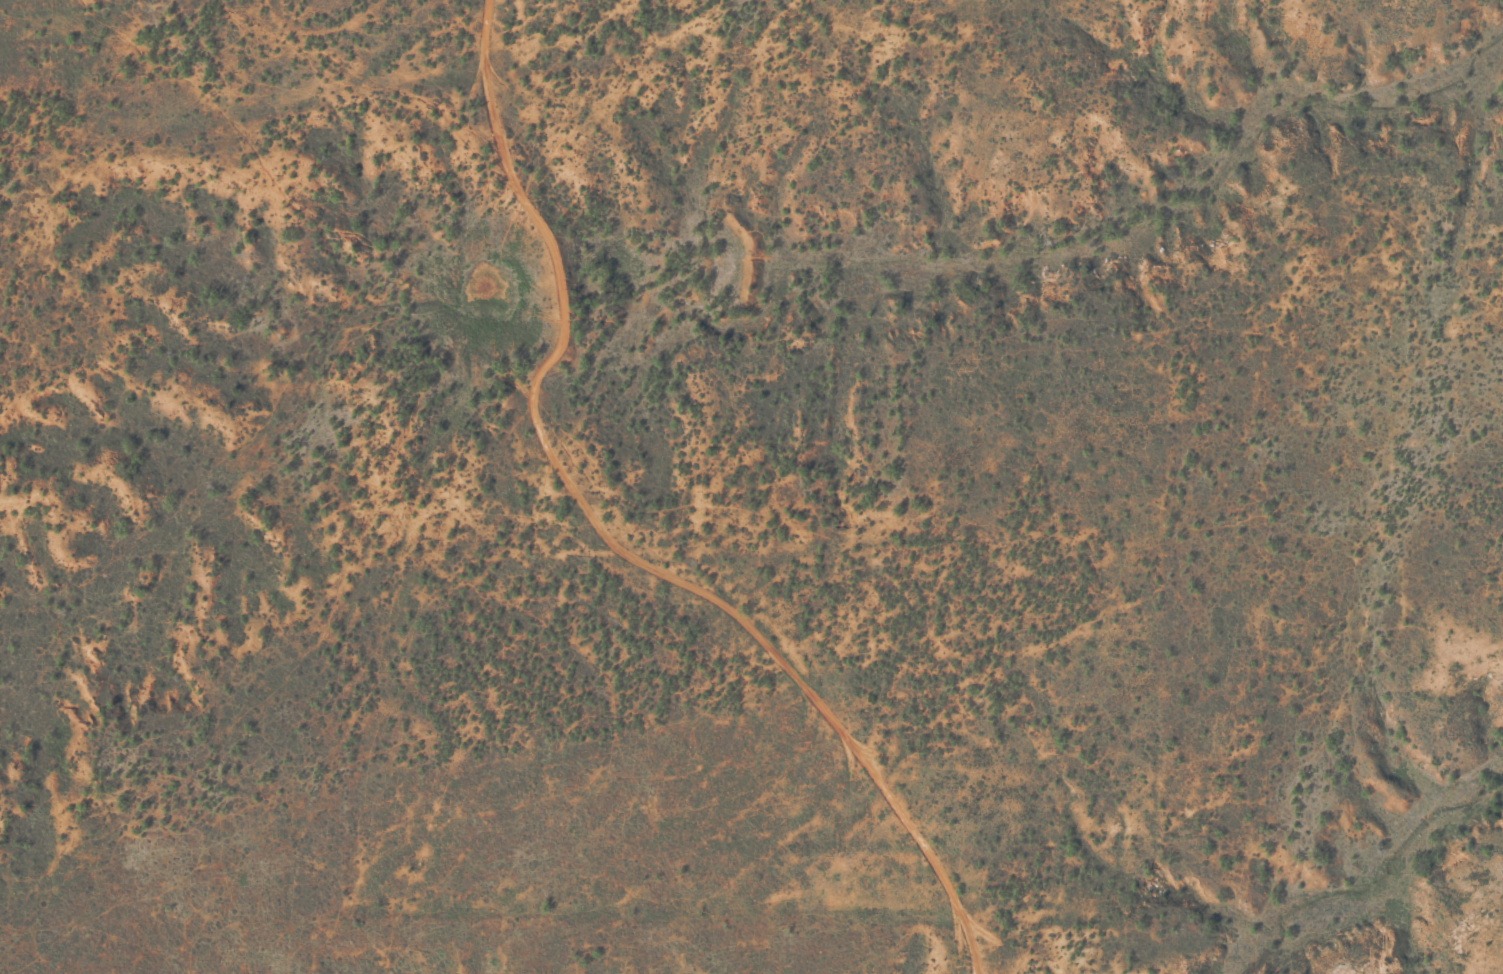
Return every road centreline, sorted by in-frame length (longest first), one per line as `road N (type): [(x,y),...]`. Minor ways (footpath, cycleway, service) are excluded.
road 1 (residential): [(1502,306),(1464,323),(1348,310),(1161,355),(885,506),(761,551),(590,535),(583,479)]

